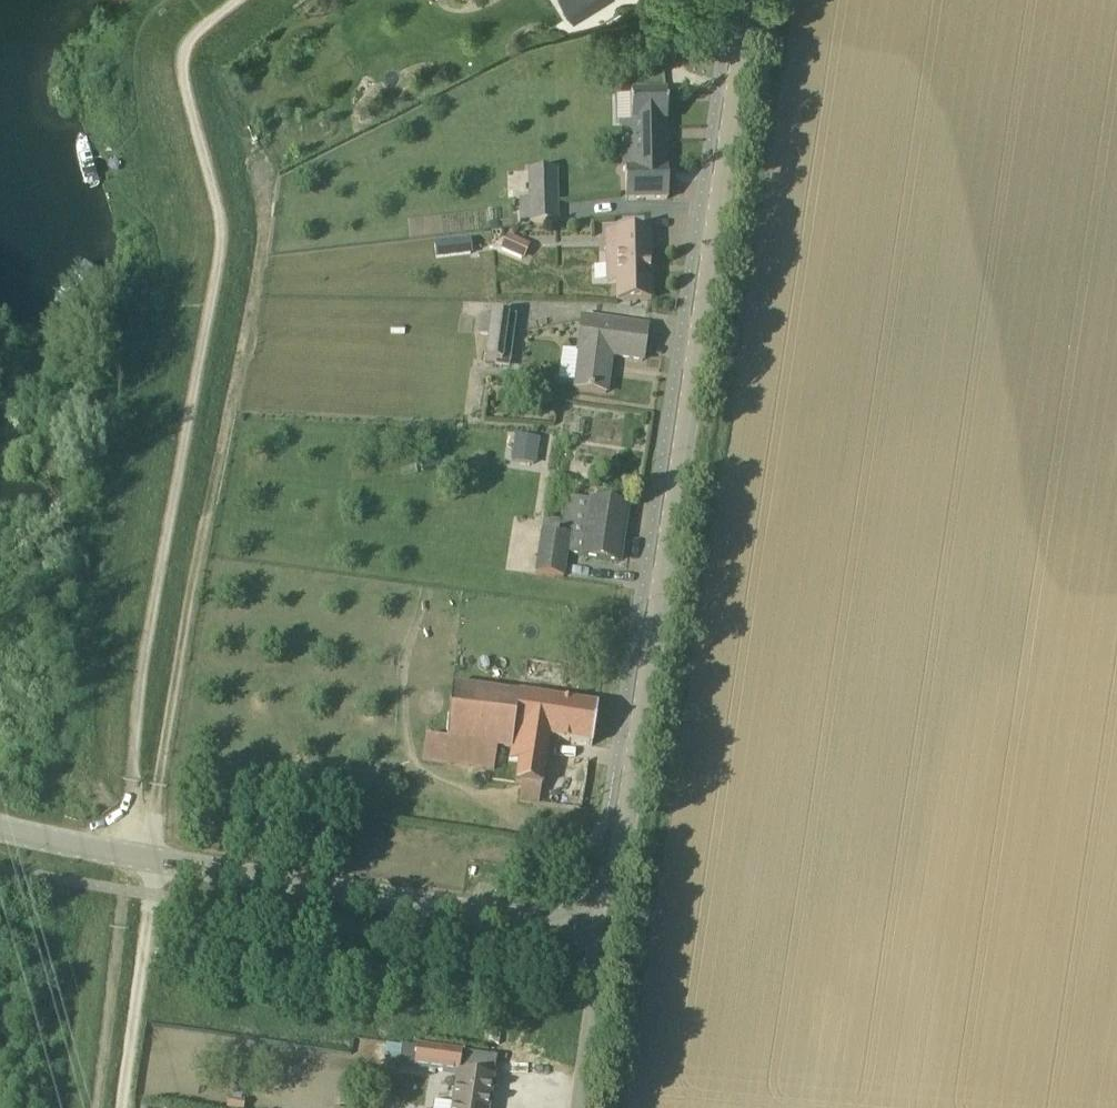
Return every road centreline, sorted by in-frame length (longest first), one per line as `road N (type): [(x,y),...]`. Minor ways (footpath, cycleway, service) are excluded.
road 1 (unclassified): [(580,936),(586,911),(606,890),(615,850),(745,0)]
road 2 (unclassified): [(580,936),(156,863)]
road 3 (unclassified): [(123,1107),(156,863)]
road 4 (unclassified): [(575,1107),(591,989),(580,936)]
road 5 (unclassified): [(156,863),(0,832)]

